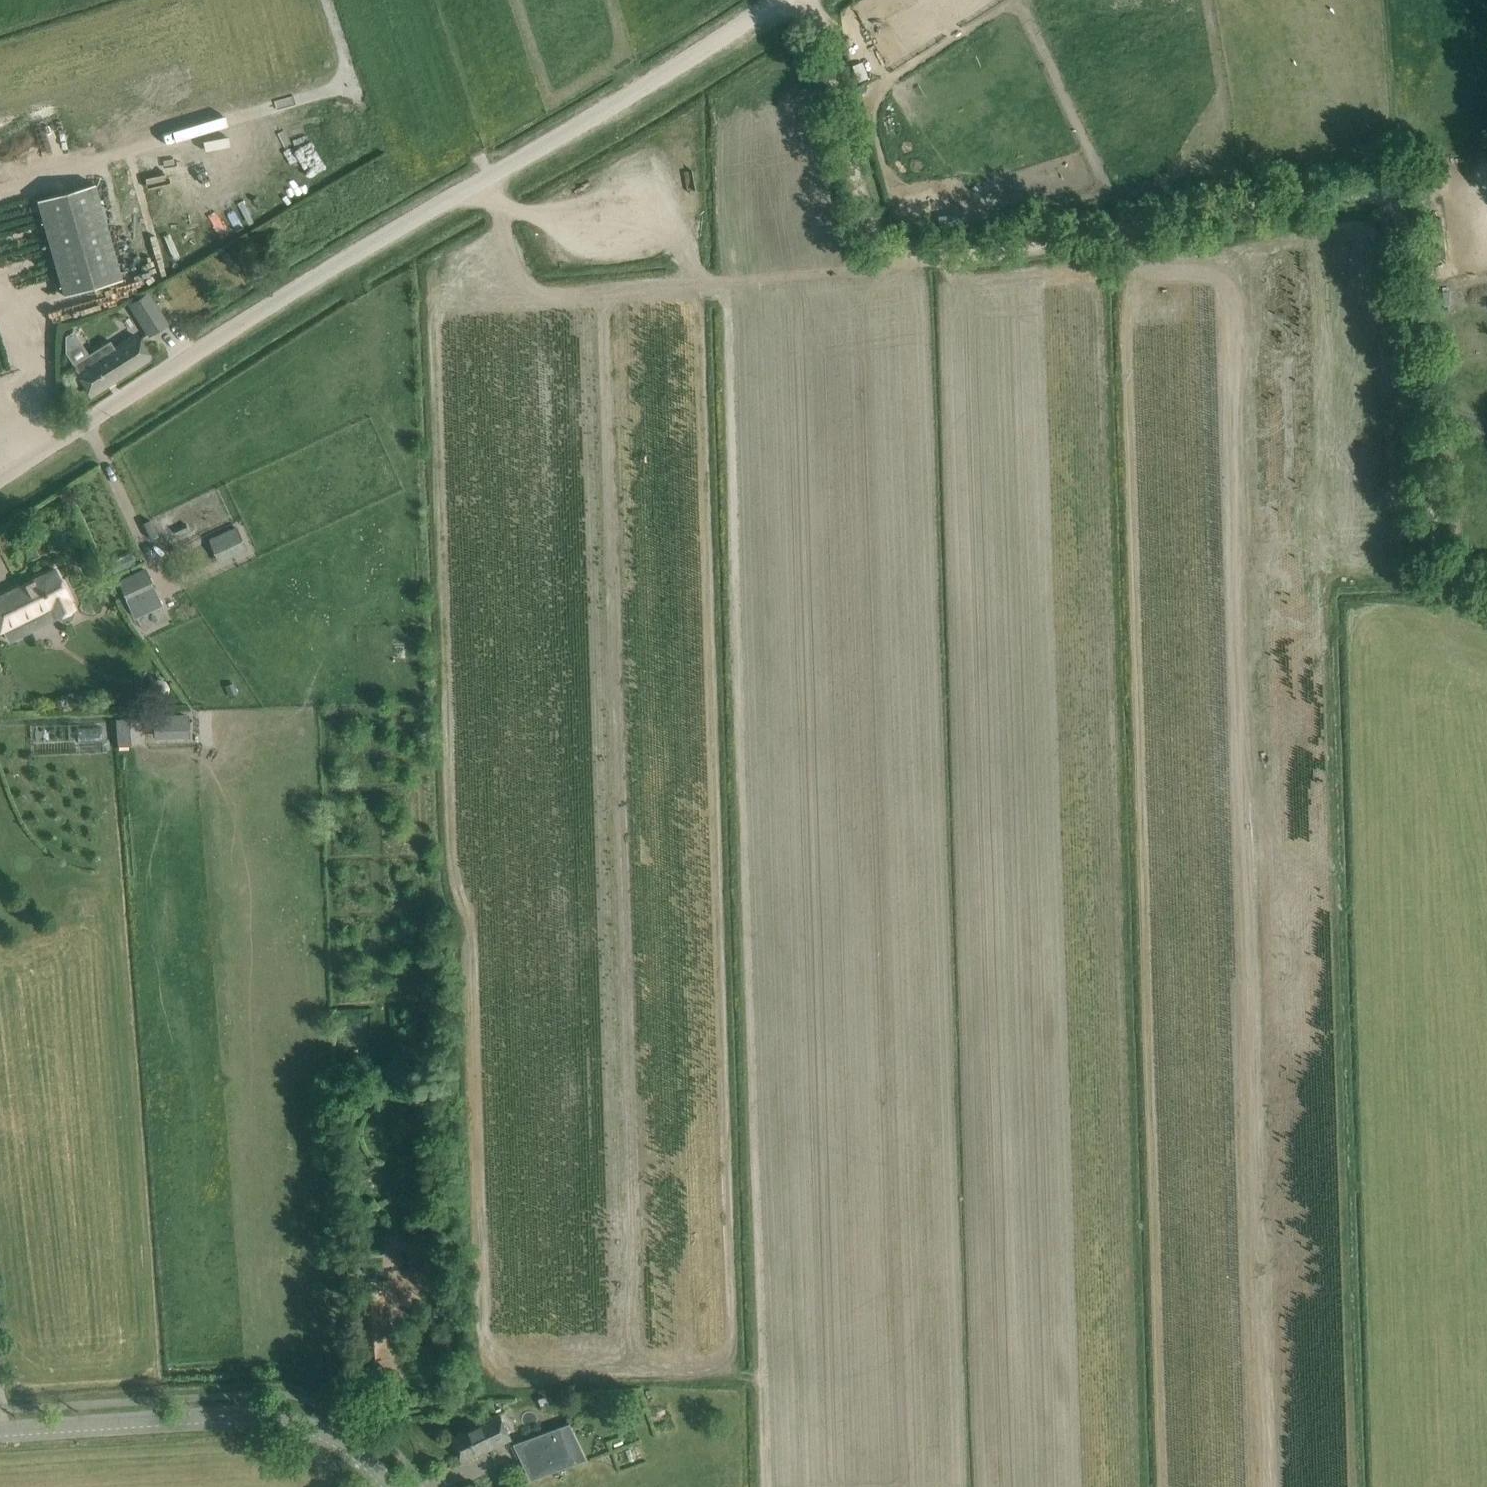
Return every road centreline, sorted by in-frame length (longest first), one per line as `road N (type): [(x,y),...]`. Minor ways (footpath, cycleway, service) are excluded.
road 1 (track): [(805,0),(829,43),(865,213),(878,236),(909,249),(1349,184),(1398,191),(1444,557),(1453,579),(1486,595)]
road 2 (unclassified): [(0,479),(252,315),(777,0)]
road 3 (unclassified): [(389,1486),(339,1442),(285,1419),(0,1429)]

